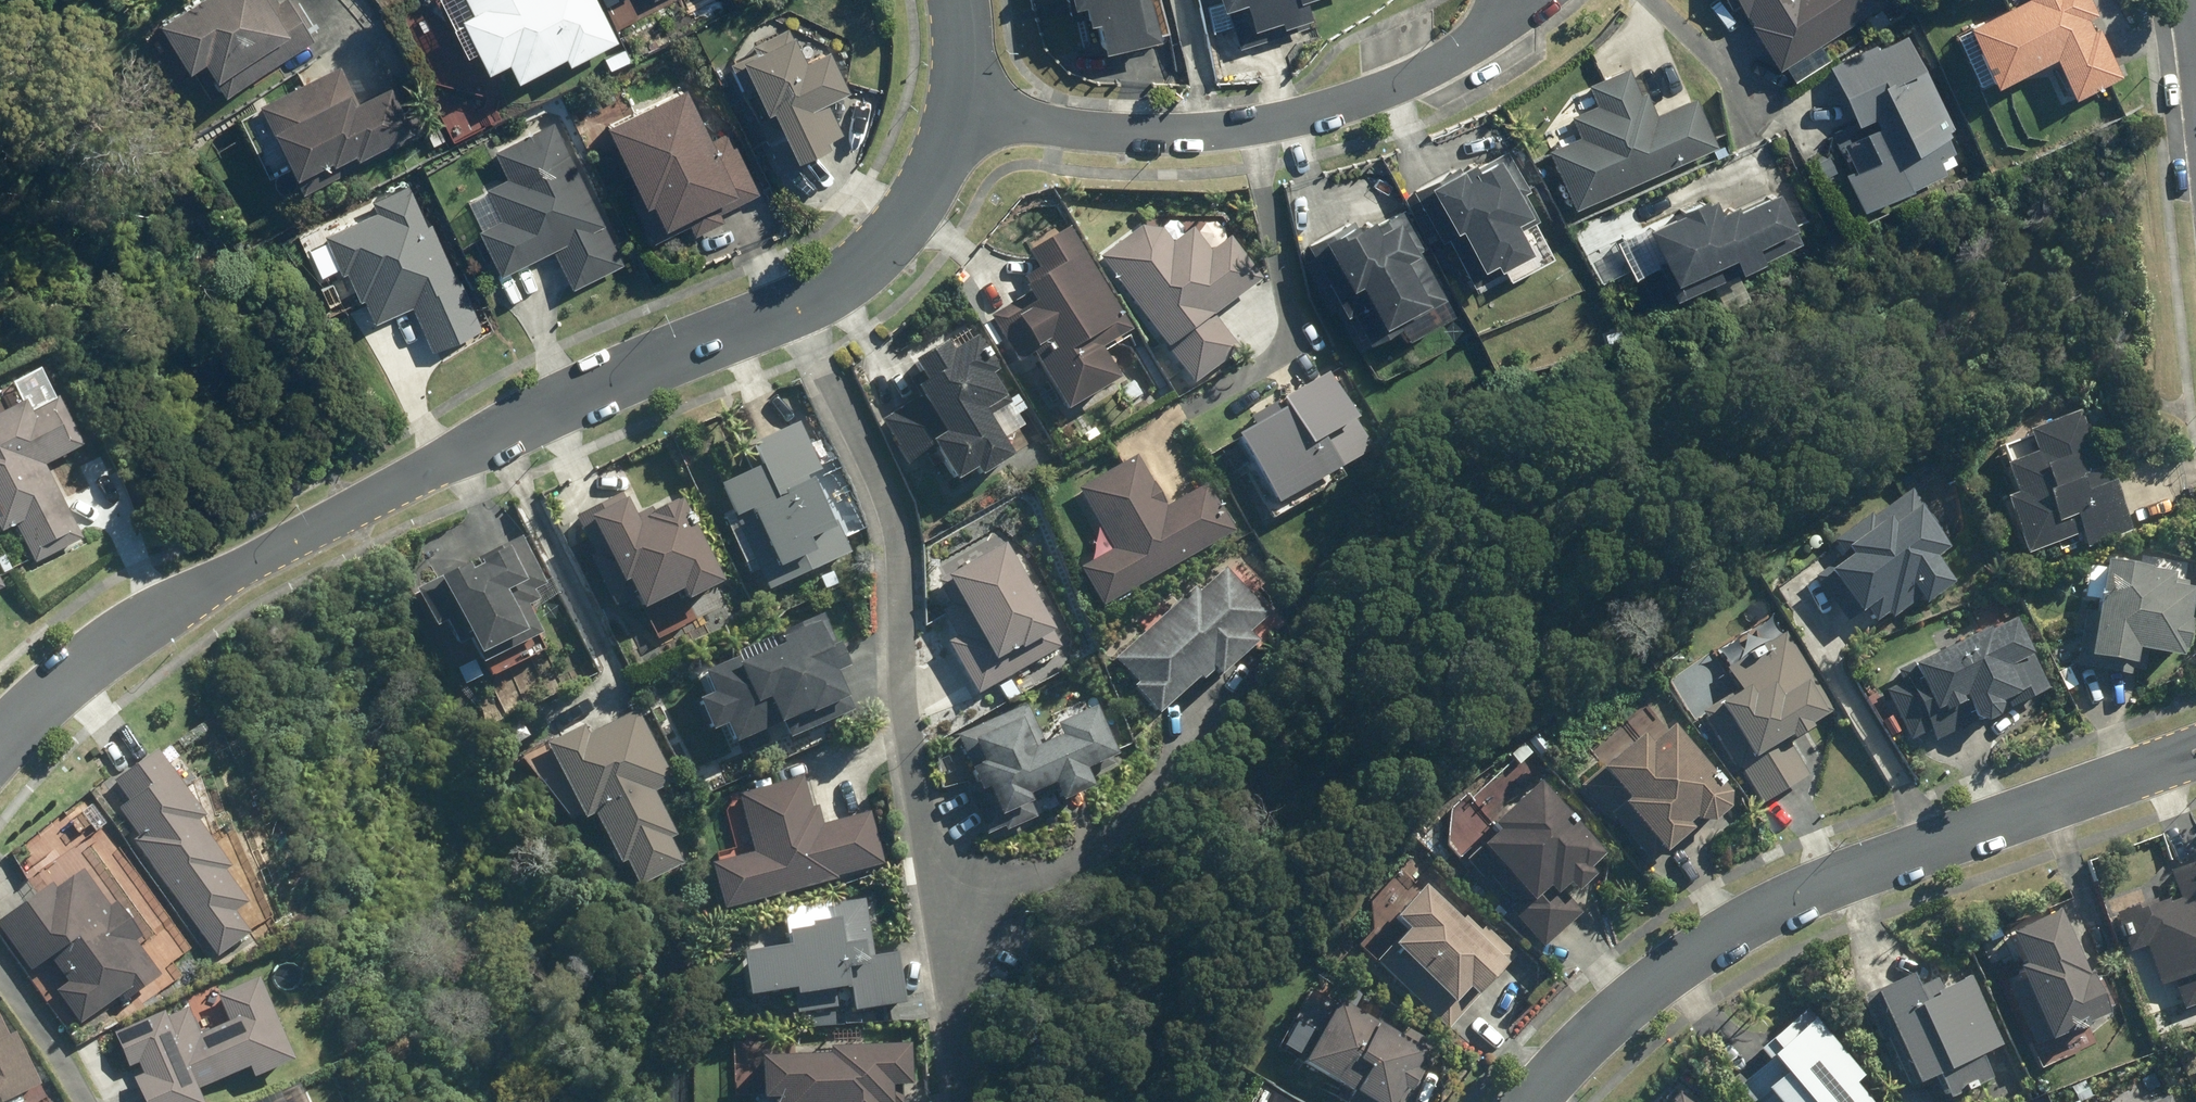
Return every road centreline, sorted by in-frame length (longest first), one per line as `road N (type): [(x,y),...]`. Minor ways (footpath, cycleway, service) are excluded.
road 1 (residential): [(0,742),(70,677),(188,598),(532,414),(791,305),(865,252),(929,181),(962,100)]
road 2 (residential): [(1531,1101),(1616,1013),(1713,943),(1822,886),(2195,747)]
road 3 (residential): [(962,100),(1100,133),(1214,132),(1302,117),(1414,79),(1474,44),(1511,0)]

